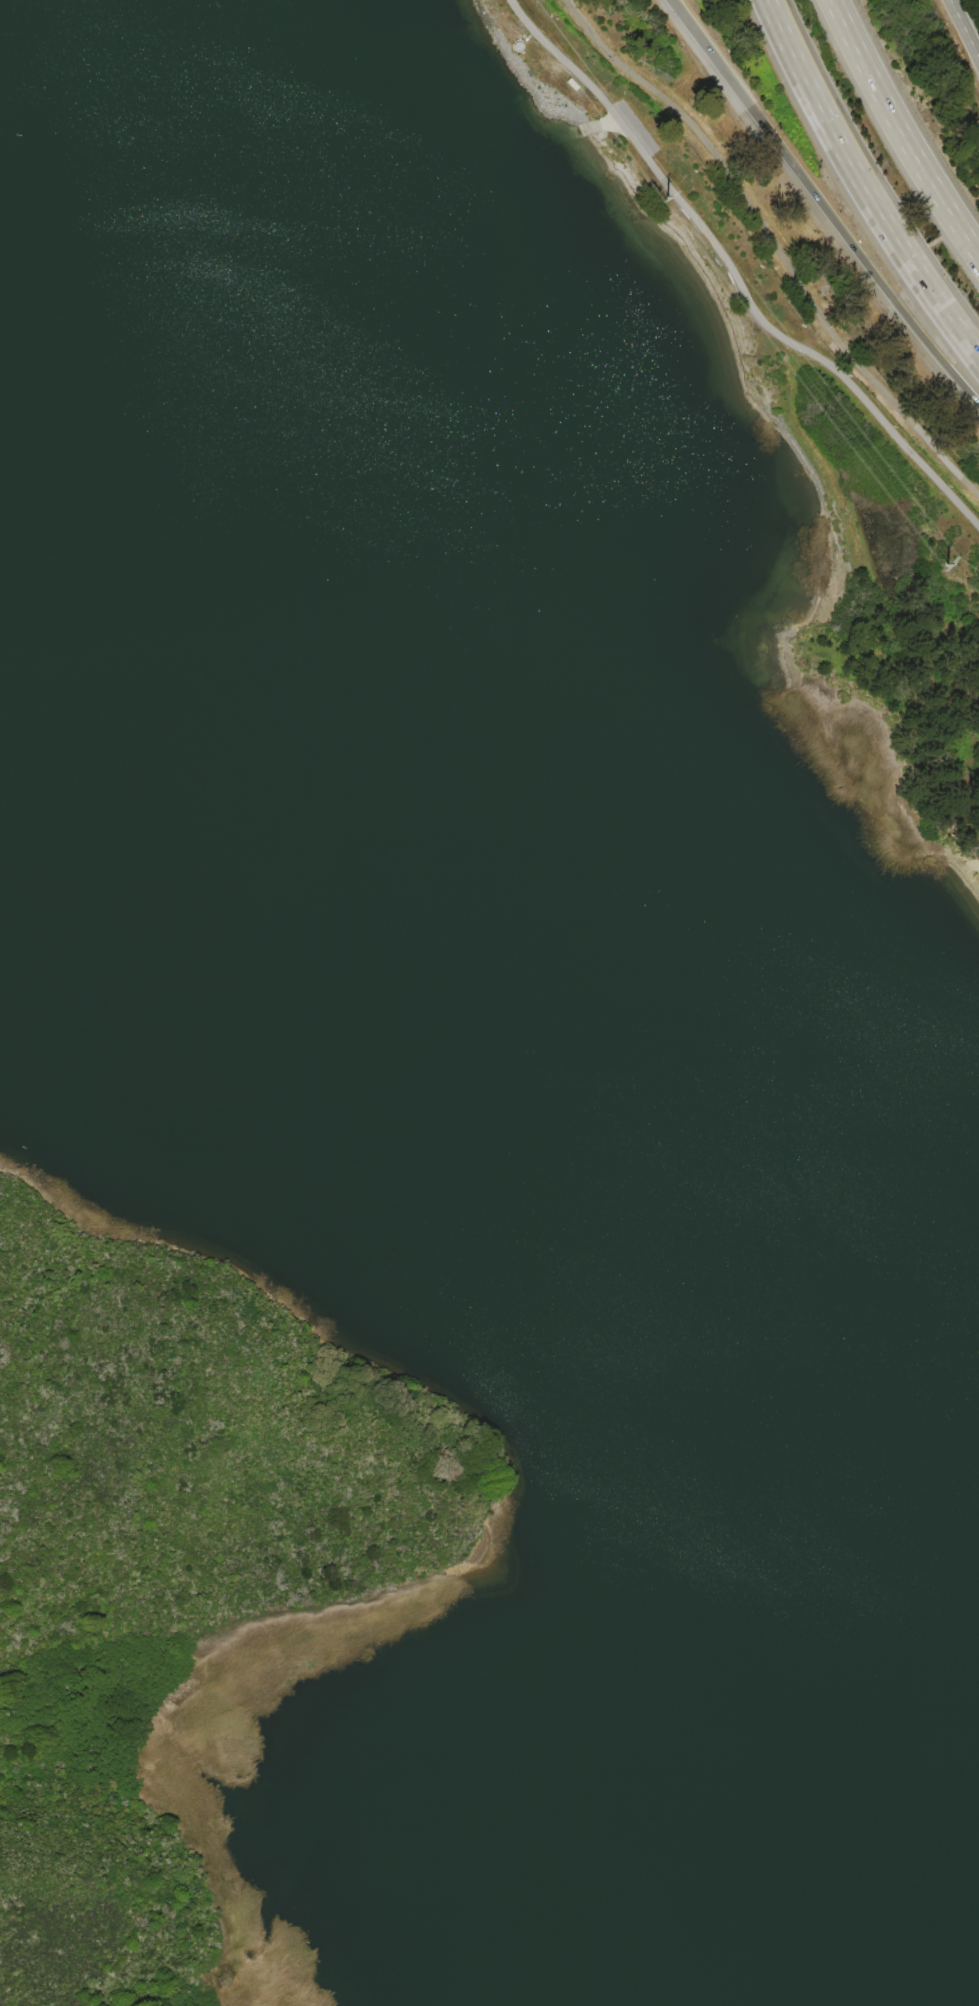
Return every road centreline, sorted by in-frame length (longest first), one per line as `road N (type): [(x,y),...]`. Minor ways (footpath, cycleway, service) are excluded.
road 1 (motorway): [(671,0),(978,406)]
road 2 (motorway): [(766,0),(864,189),(978,359)]
road 3 (motorway): [(978,257),(900,132),(832,0)]

